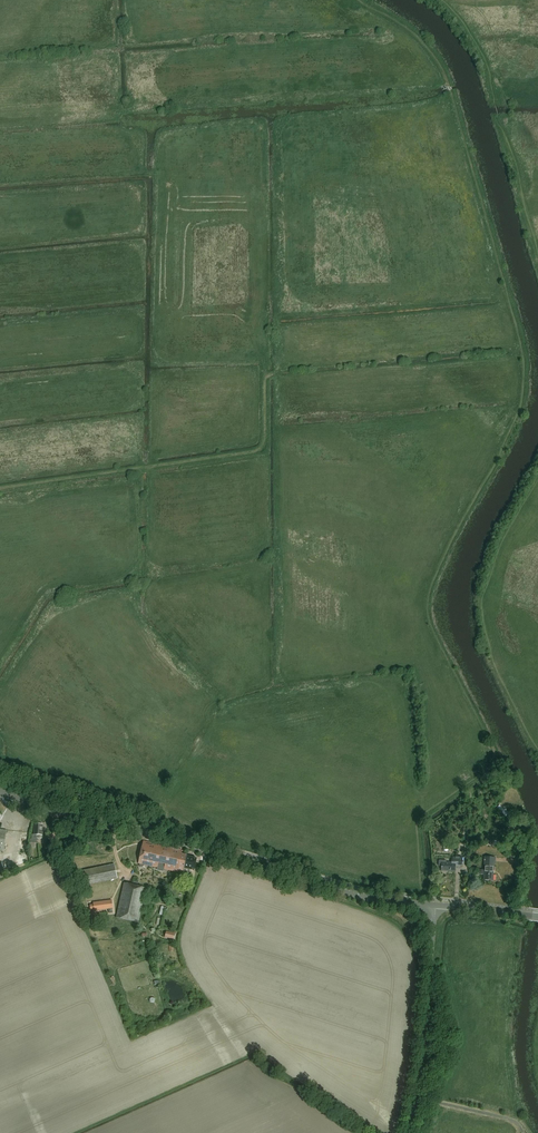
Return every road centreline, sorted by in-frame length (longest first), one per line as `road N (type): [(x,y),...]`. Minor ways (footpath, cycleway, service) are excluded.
road 1 (track): [(358,0),(413,35),(450,84),(521,346),(514,425),(449,544),(426,608),(498,759)]
road 2 (tertiary): [(436,906),(342,893),(0,791)]
road 3 (unclassified): [(436,906),(415,1099)]
road 4 (track): [(498,759),(417,819),(428,898)]

